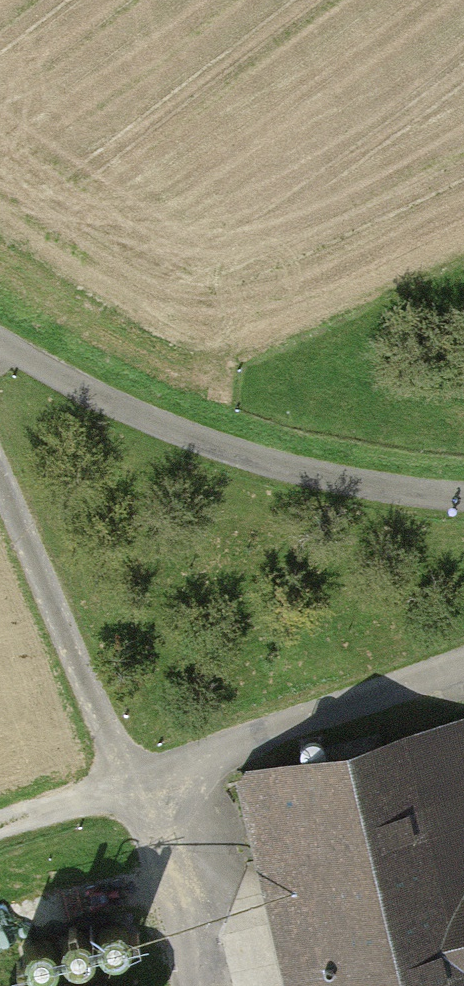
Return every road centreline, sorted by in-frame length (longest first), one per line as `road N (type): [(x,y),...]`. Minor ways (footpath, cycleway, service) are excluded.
road 1 (track): [(0,347),(180,436),(382,489),(463,497)]
road 2 (track): [(0,470),(127,794),(0,832)]
road 3 (residential): [(127,794),(463,677)]

